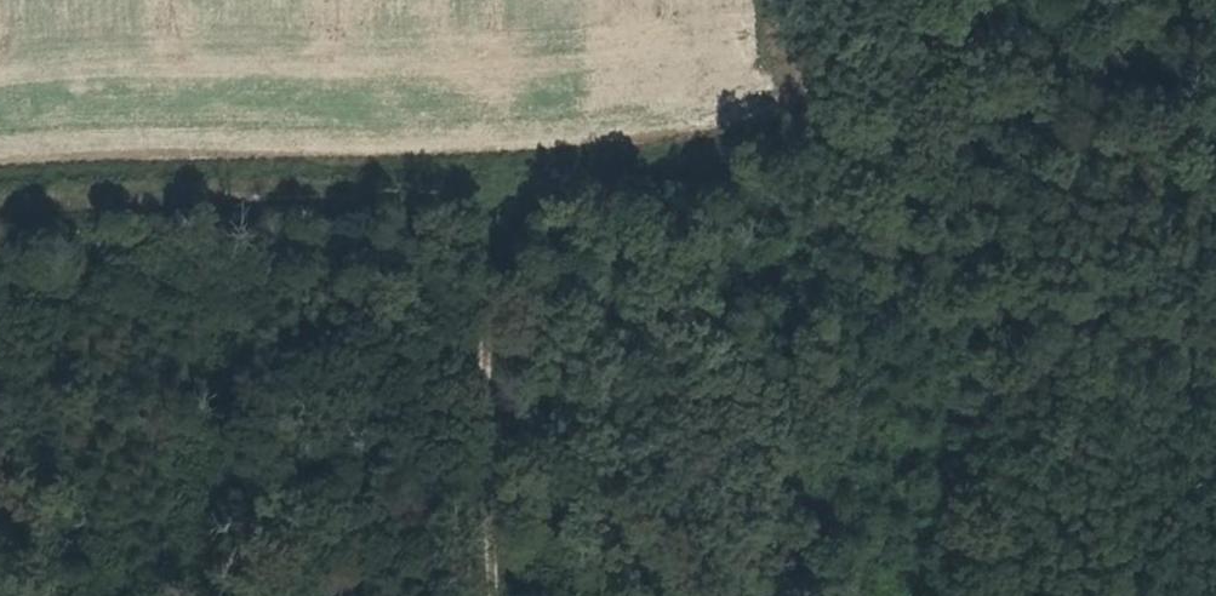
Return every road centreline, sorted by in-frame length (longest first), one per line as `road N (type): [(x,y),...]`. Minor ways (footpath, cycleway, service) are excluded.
road 1 (track): [(0,225),(566,198),(541,595)]

